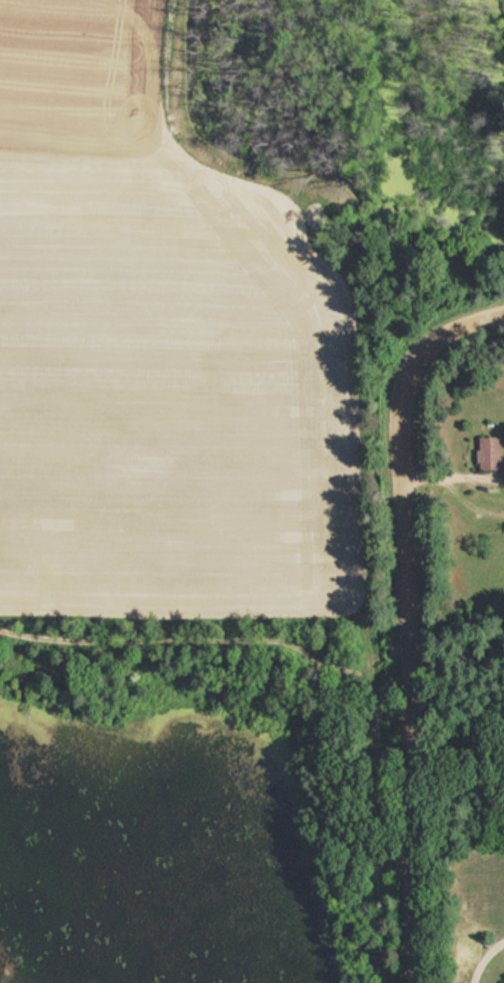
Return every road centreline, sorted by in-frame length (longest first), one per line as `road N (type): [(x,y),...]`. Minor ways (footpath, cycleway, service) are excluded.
road 1 (residential): [(418,982),(395,378),(419,336),(503,304)]

